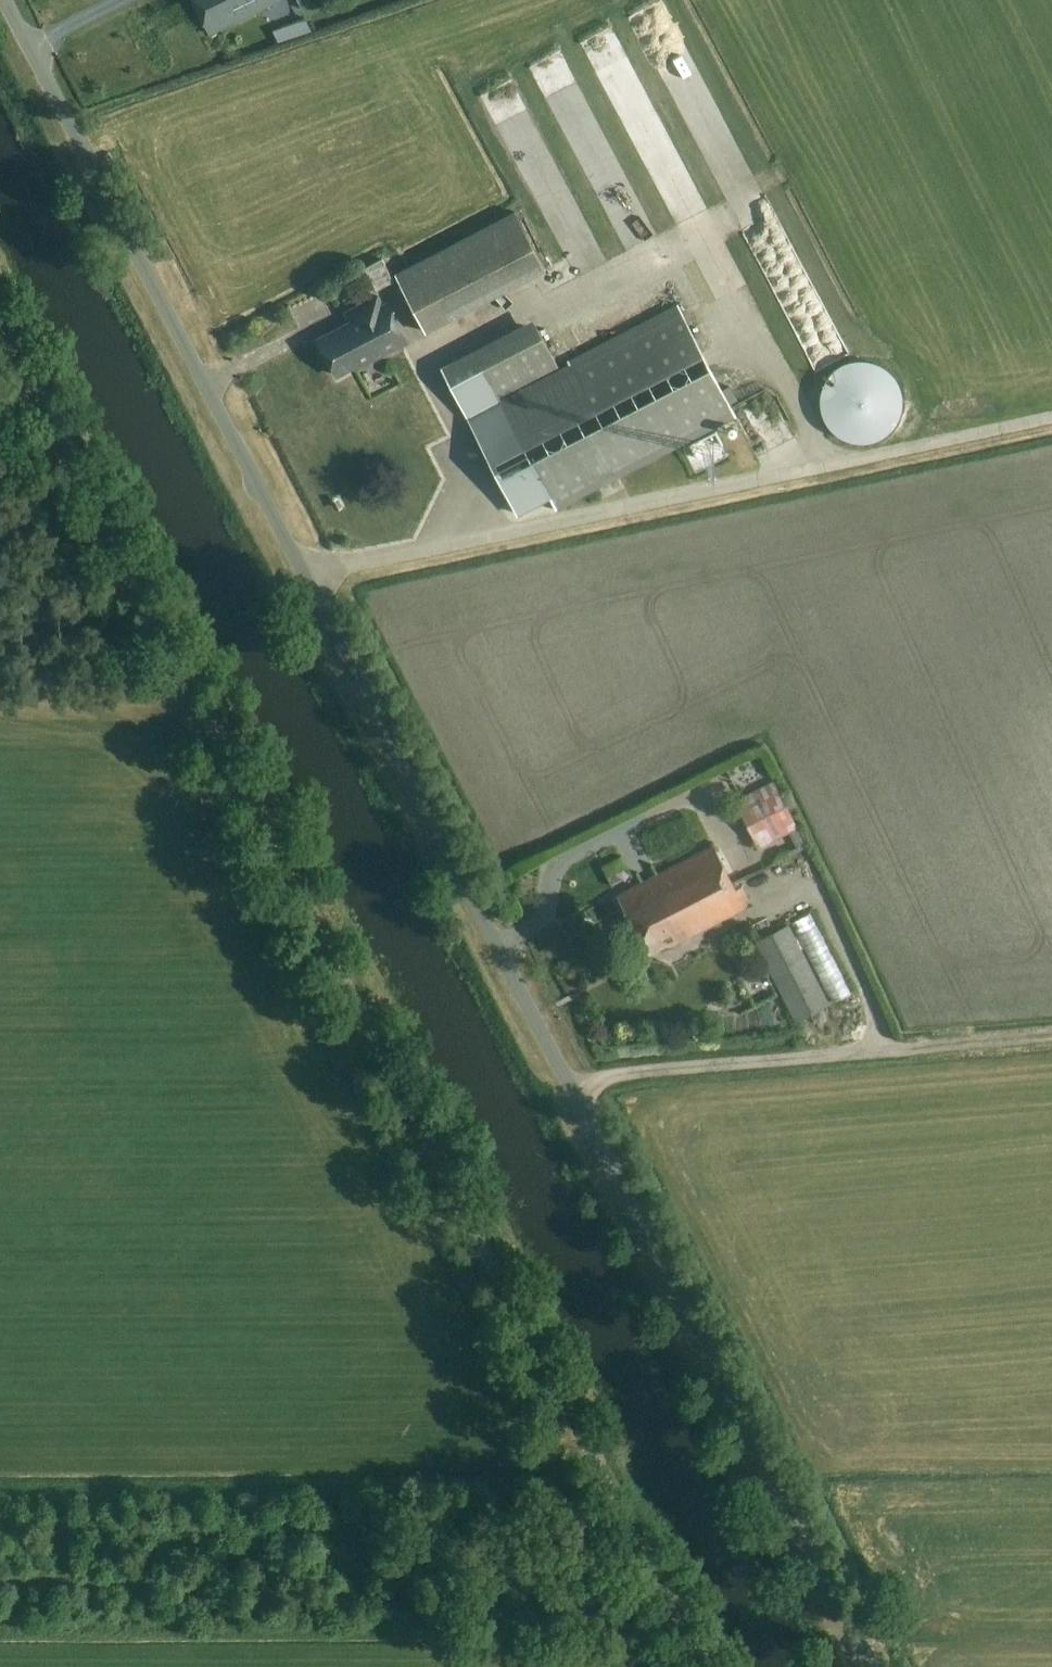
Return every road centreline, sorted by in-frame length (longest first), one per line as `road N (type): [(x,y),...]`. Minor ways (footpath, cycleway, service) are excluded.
road 1 (unclassified): [(873,1666),(2,0)]
road 2 (track): [(0,322),(702,1666)]
road 3 (track): [(0,1581),(189,1581),(294,1521),(309,1525),(353,1573),(414,1603),(427,1631),(0,1631)]
road 4 (track): [(302,575),(1051,419)]
road 5 (track): [(574,1090),(650,1072),(1051,1037)]
road 6 (track): [(424,1612),(444,1618),(481,1609),(548,1553),(623,1518)]

